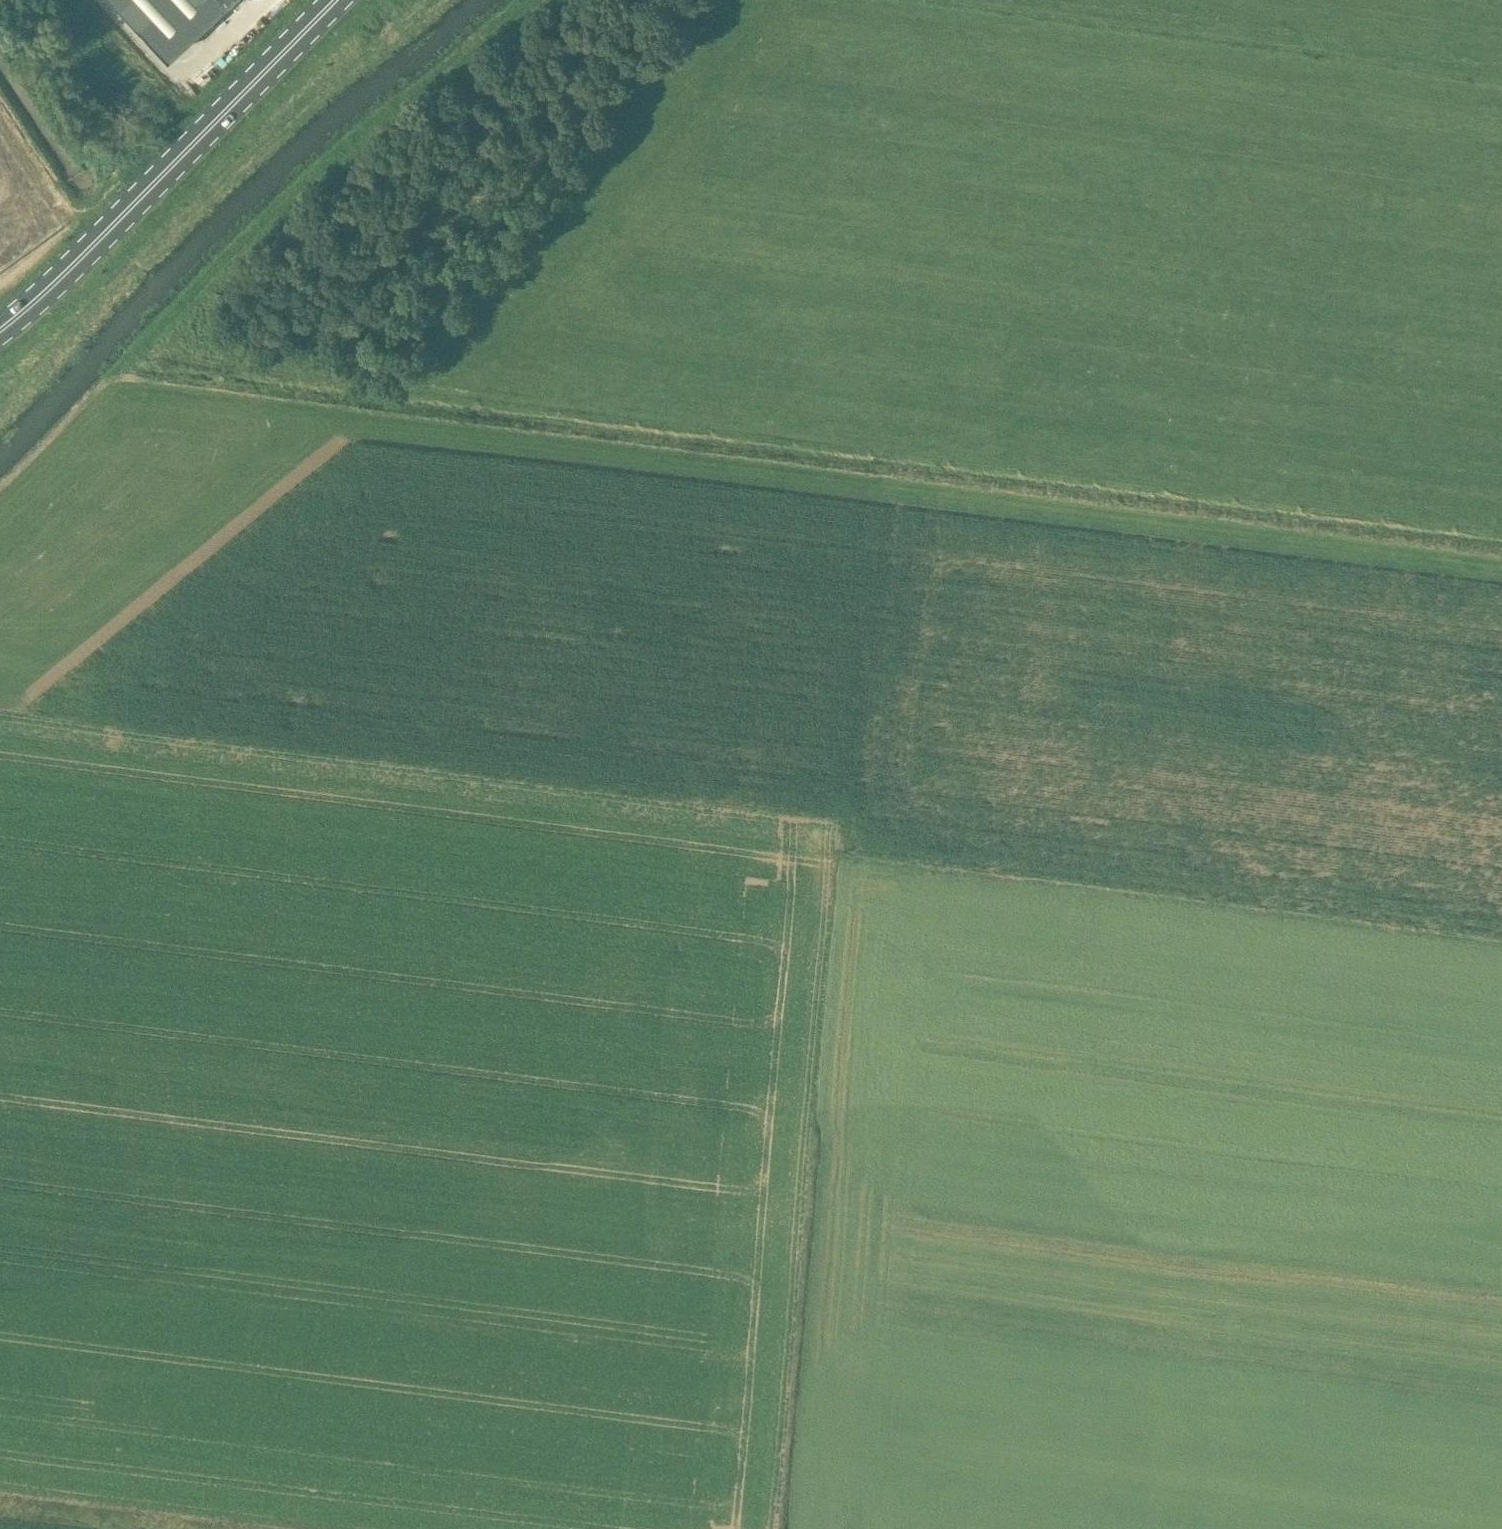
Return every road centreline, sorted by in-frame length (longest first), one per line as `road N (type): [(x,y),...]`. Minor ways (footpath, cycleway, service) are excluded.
road 1 (primary): [(337,0),(45,297),(0,331)]

